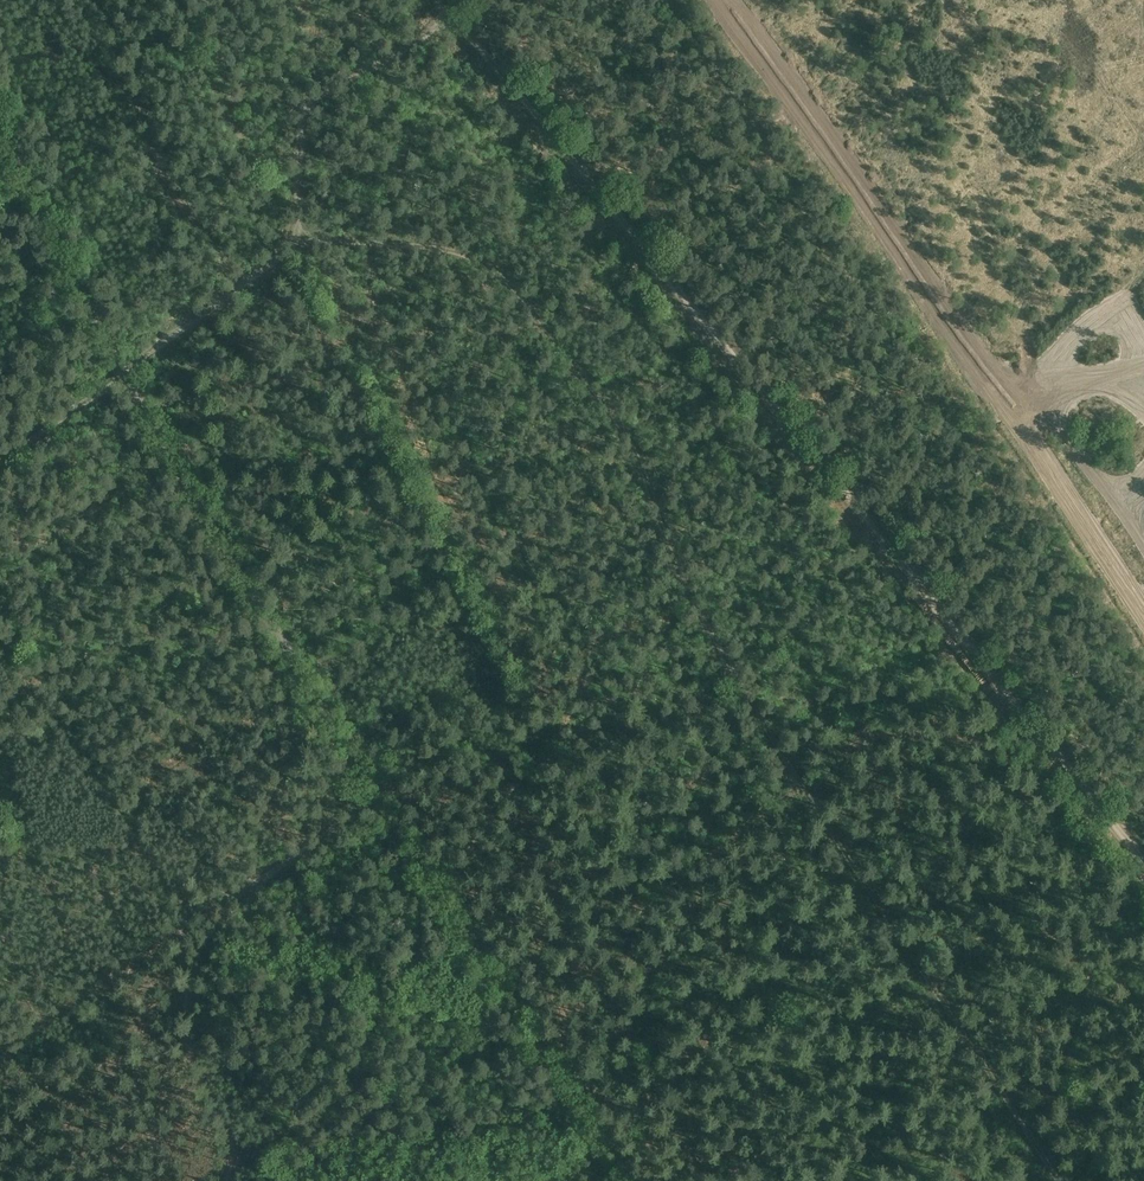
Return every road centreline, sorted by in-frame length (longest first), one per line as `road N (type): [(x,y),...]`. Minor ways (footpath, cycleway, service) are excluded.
road 1 (track): [(1059,1180),(723,657),(677,568),(629,438),(488,261),(466,252),(301,242),(0,461)]
road 2 (unclassified): [(617,1180),(197,502),(43,218),(0,120)]
road 3 (track): [(1143,860),(441,0)]
road 4 (track): [(227,1180),(241,1162),(192,1060),(182,945),(192,909),(259,880),(404,779),(498,791),(545,758),(561,763),(630,901),(642,909),(800,783)]
road 5 (track): [(726,0),(1143,613)]
road 6 (track): [(301,242),(304,110),(454,15)]

